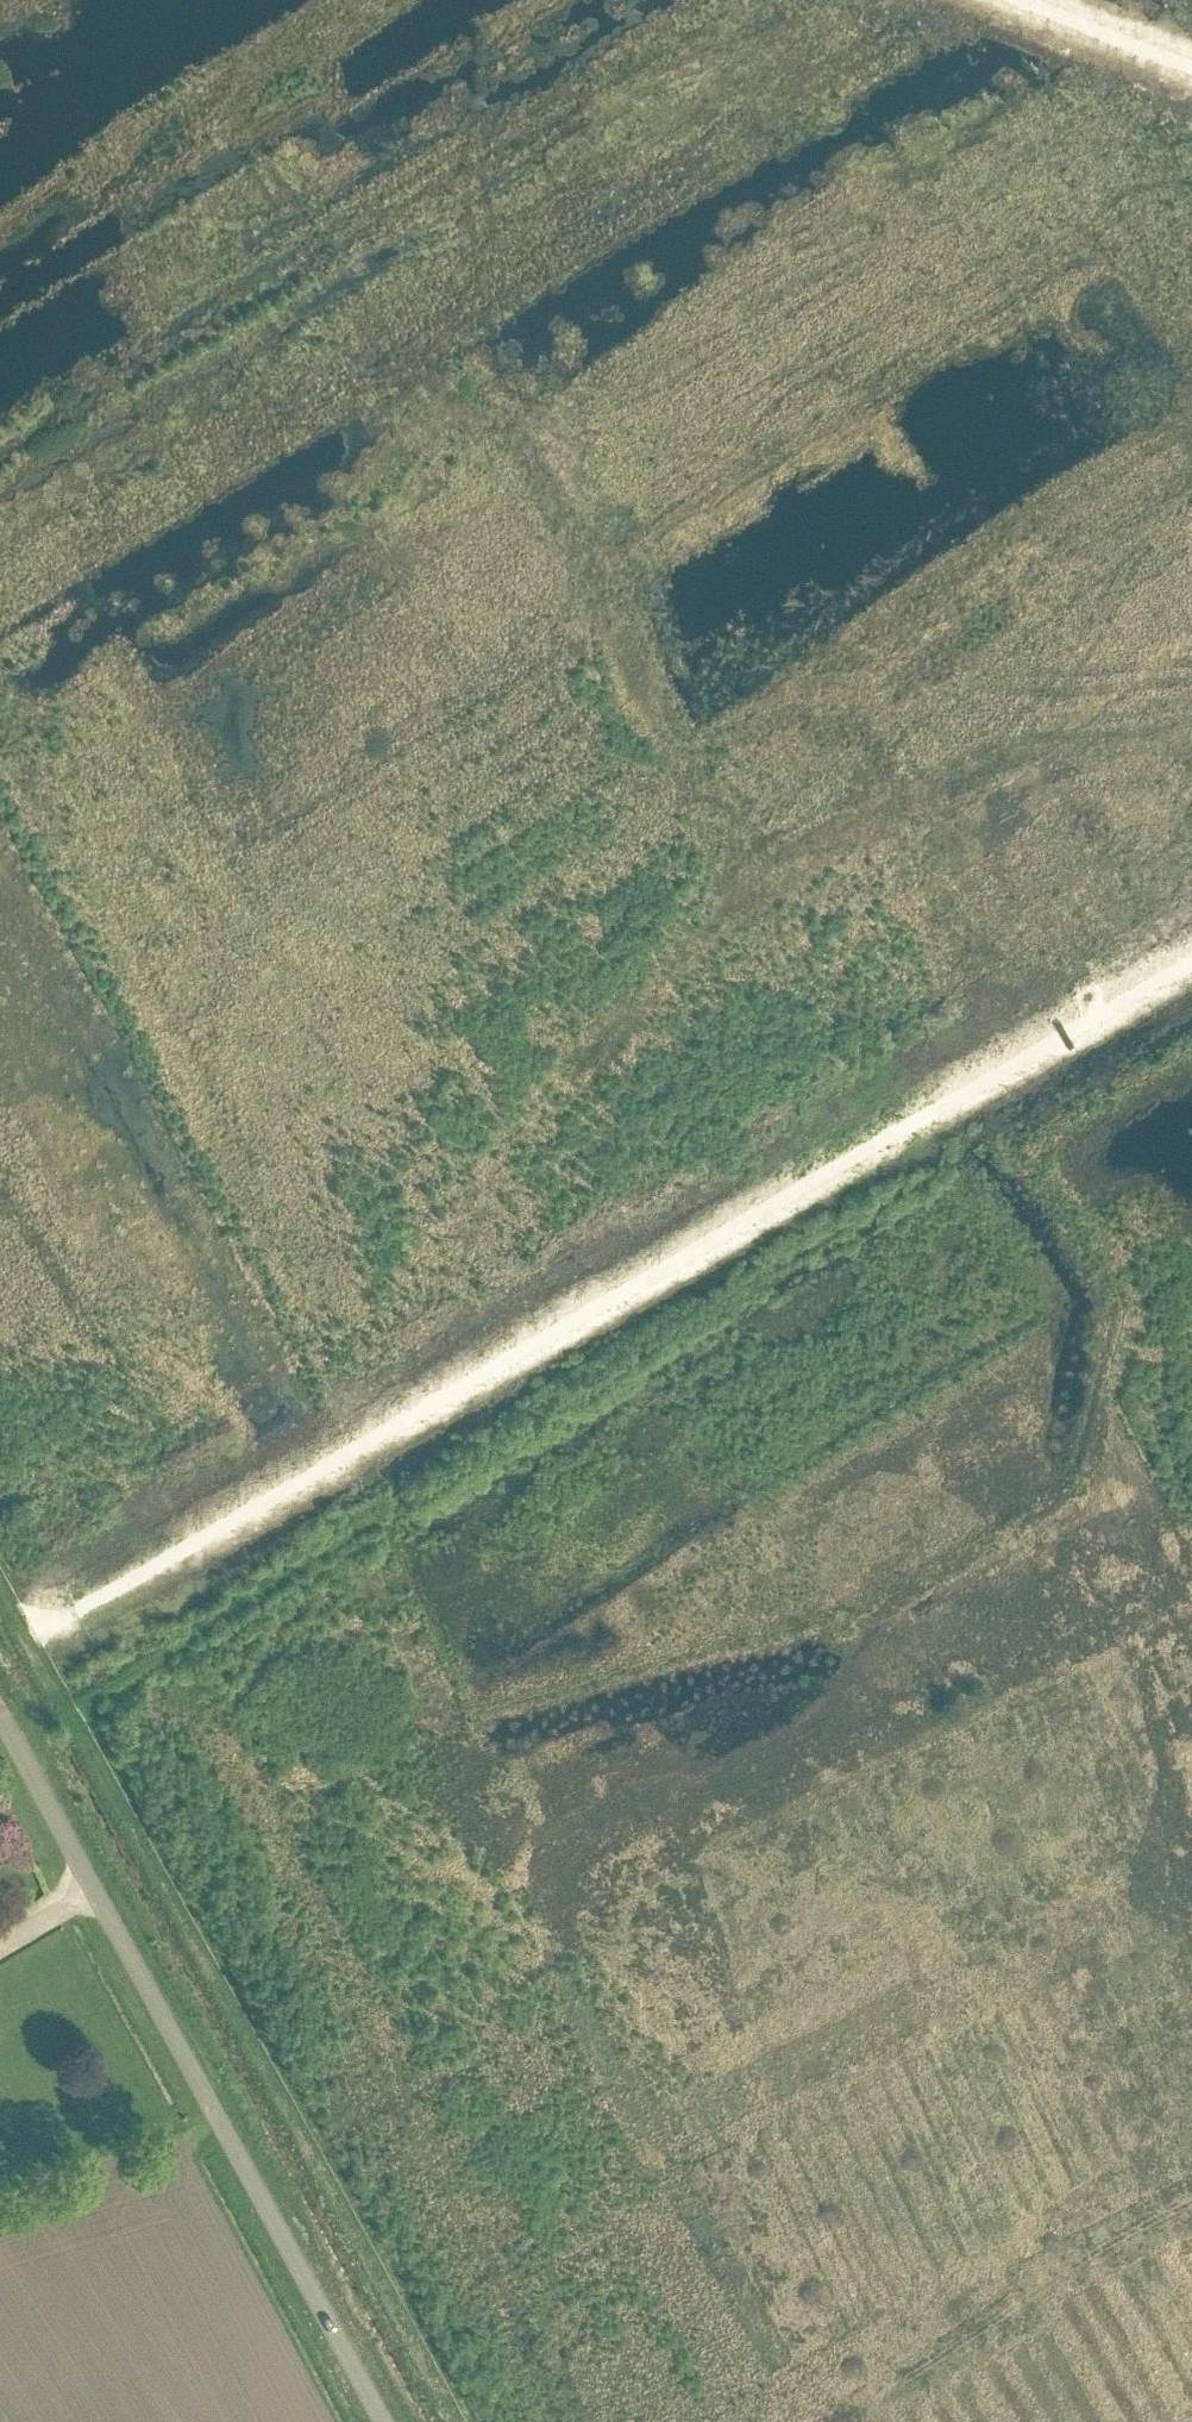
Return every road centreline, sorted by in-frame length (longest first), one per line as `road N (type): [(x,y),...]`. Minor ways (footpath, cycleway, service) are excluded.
road 1 (tertiary): [(386,2421),(0,1713)]

